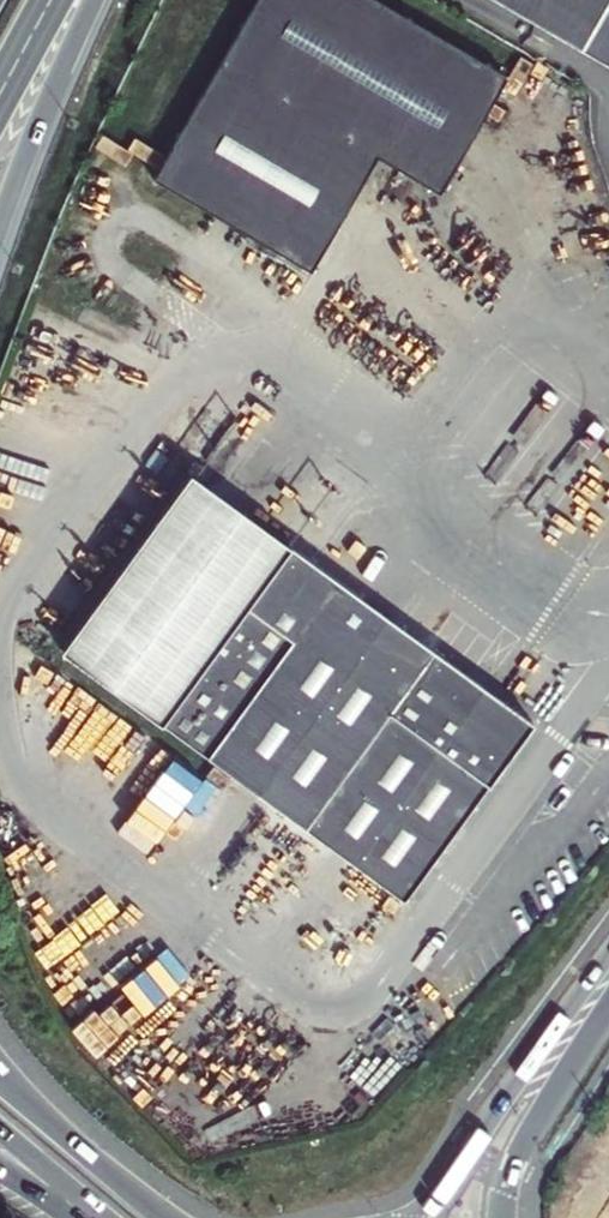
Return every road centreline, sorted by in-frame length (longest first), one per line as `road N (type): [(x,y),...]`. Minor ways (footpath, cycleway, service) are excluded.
road 1 (secondary): [(608,964),(506,1087),(415,1217)]
road 2 (trunk): [(0,229),(93,0)]
road 3 (secondary): [(505,1217),(538,1134),(608,1016)]
road 4 (trunk): [(163,1217),(20,1099)]
road 5 (trunk): [(0,1131),(98,1217)]

